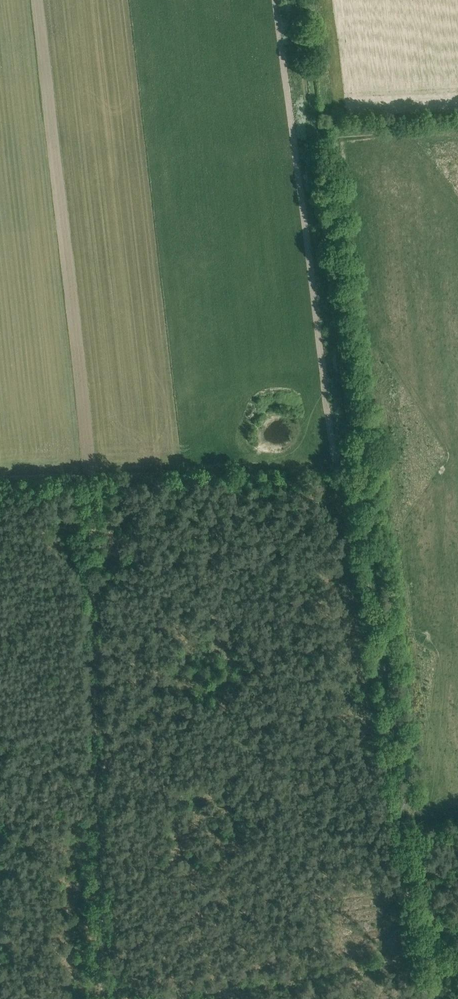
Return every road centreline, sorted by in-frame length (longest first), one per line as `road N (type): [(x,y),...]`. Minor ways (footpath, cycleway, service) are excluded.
road 1 (track): [(102,998),(89,470)]
road 2 (track): [(354,462),(414,950)]
road 3 (track): [(354,462),(0,473)]
road 4 (track): [(311,139),(354,462)]
road 5 (track): [(143,998),(355,969),(414,950)]
road 6 (track): [(293,0),(311,139)]
road 7 (track): [(431,946),(422,824)]

